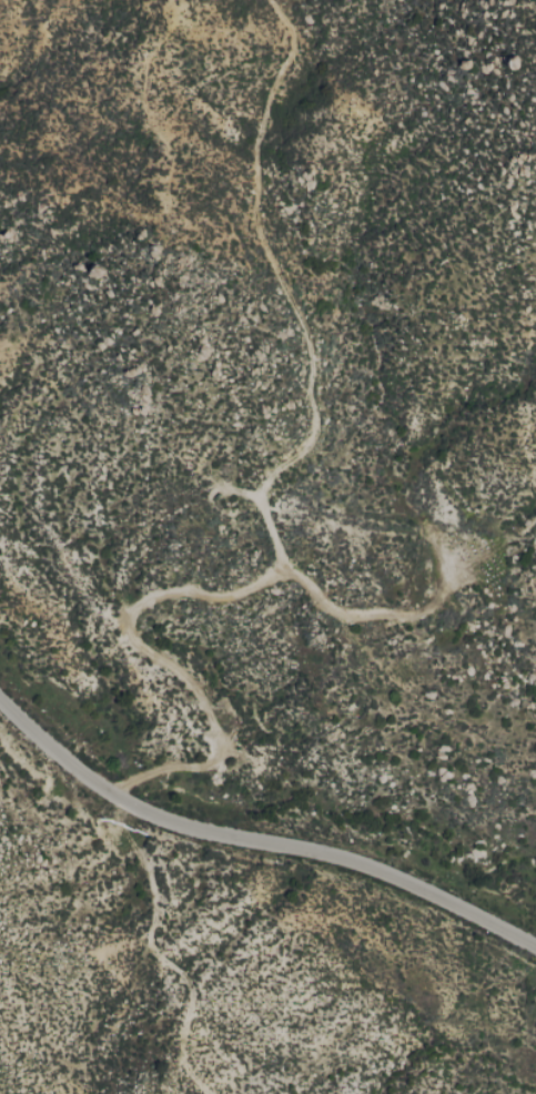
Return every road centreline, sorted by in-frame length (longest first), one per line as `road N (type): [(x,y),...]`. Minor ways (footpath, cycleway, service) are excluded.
road 1 (residential): [(535,947),(348,860),(184,831),(47,753),(0,704)]

